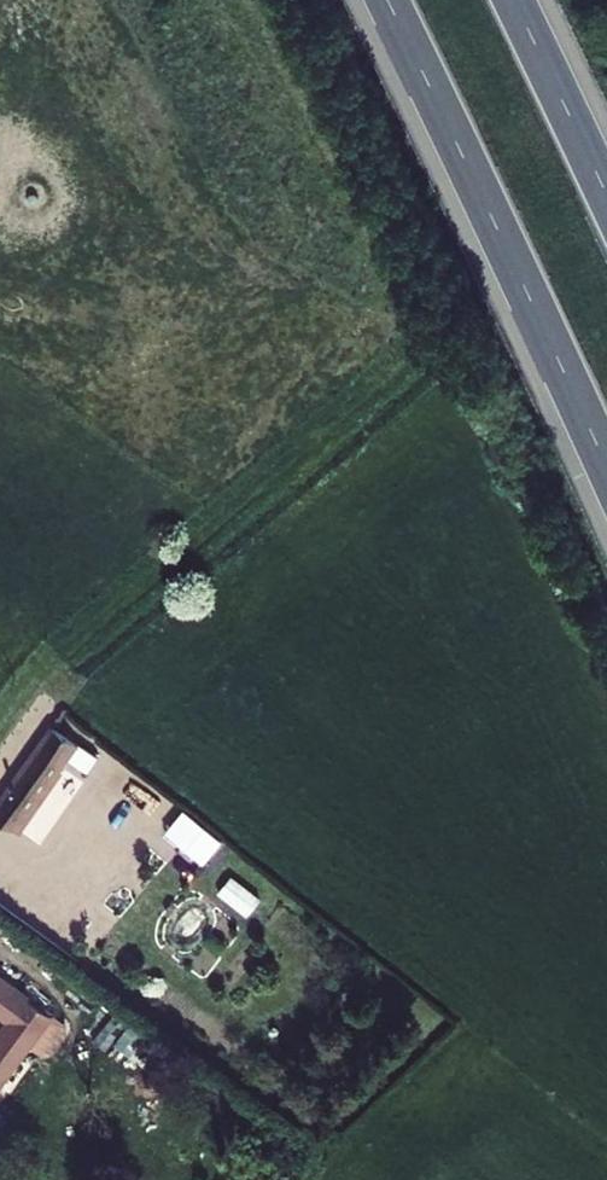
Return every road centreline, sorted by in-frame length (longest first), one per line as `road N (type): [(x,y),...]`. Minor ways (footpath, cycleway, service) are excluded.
road 1 (motorway): [(386,0),(606,471)]
road 2 (motorway): [(606,198),(513,0)]

